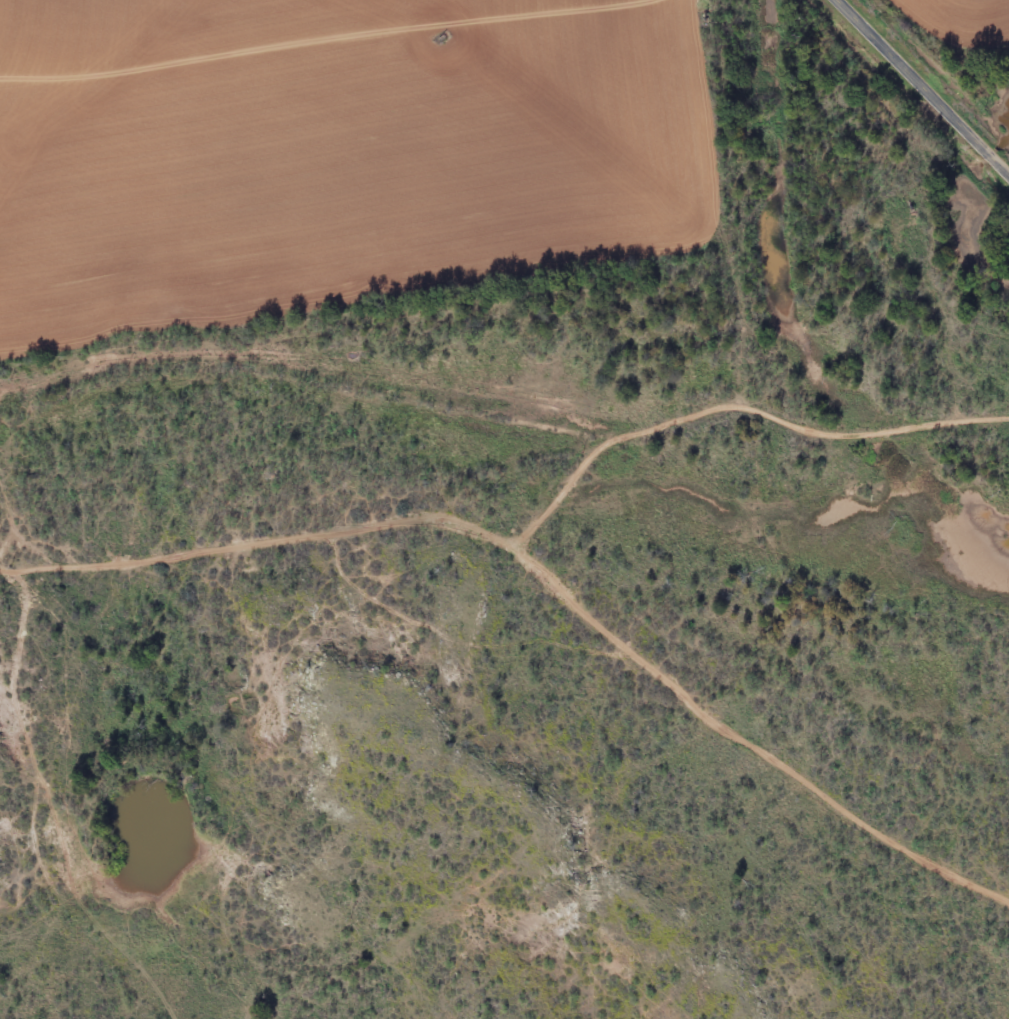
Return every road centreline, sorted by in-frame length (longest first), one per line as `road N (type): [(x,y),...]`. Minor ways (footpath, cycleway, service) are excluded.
road 1 (secondary): [(1008,176),(836,0)]

